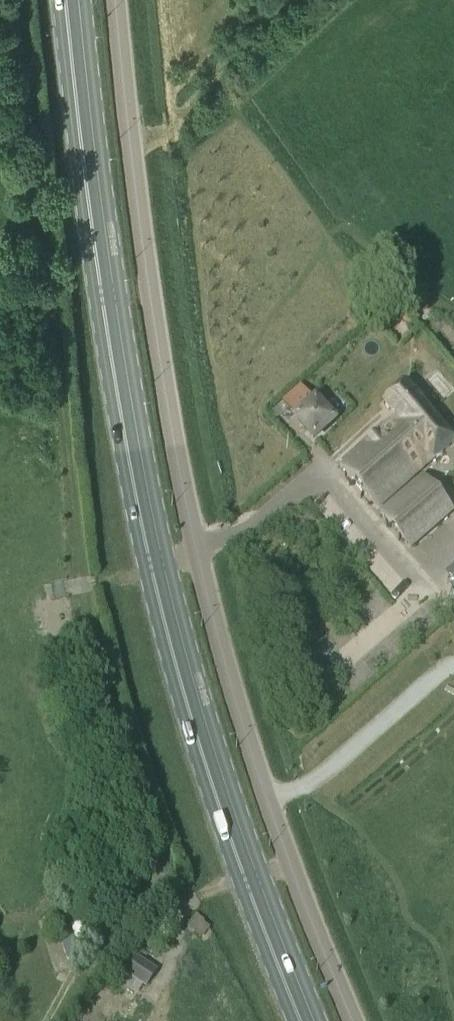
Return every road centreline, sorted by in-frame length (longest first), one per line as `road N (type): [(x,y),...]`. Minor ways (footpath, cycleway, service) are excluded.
road 1 (track): [(21,0),(66,420),(95,582),(175,855),(54,1004)]
road 2 (unclassified): [(353,1020),(265,801),(193,539),(151,291),(114,0)]
road 3 (primary): [(302,1020),(216,814),(152,568),(91,219),(65,0)]
road 4 (track): [(297,787),(453,684)]
road 5 (track): [(49,592),(196,552)]

